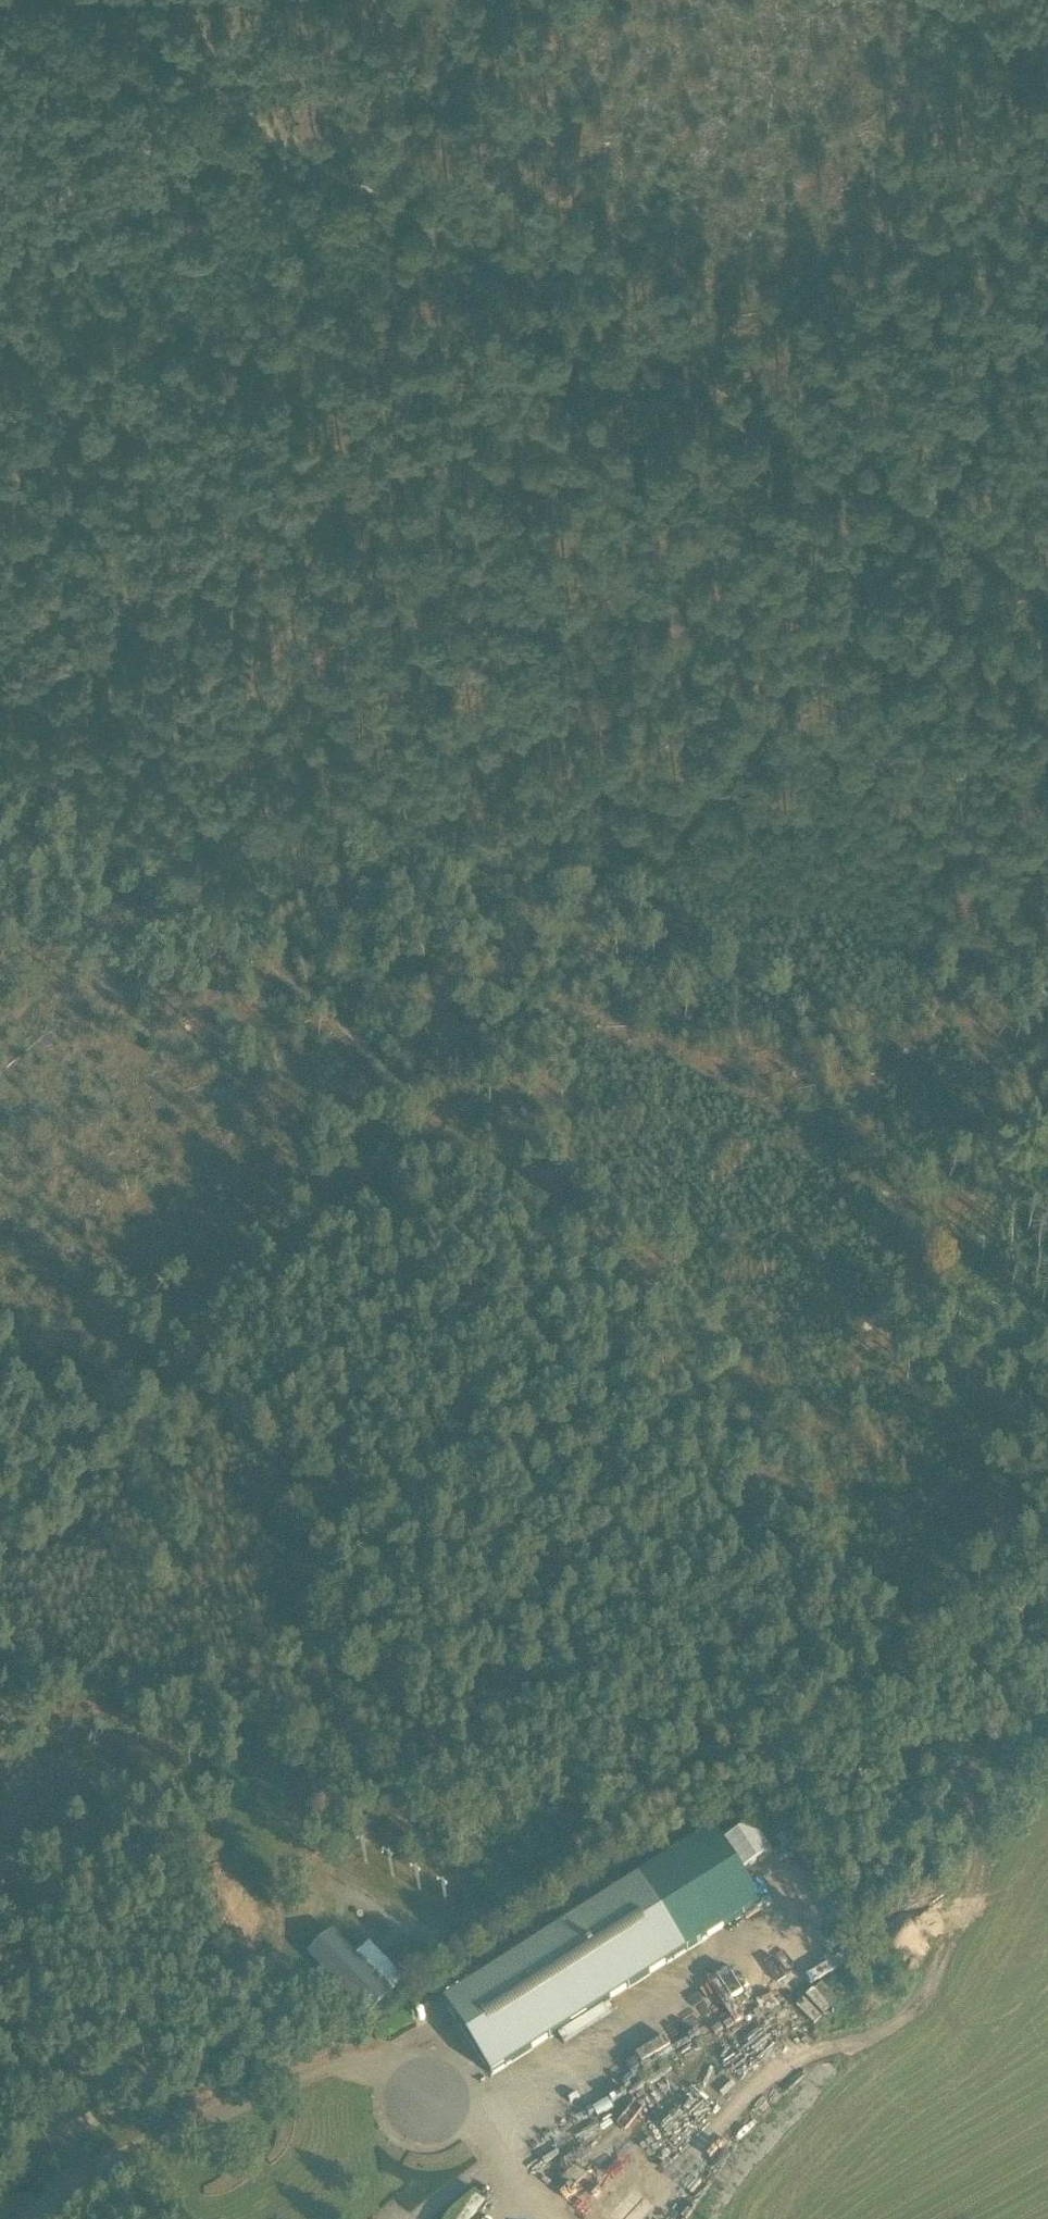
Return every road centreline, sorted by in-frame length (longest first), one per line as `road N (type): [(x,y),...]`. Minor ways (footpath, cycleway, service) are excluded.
road 1 (track): [(0,702),(89,658),(202,825),(242,924),(594,1264),(789,1506),(856,1631),(887,1654),(929,1649)]
road 2 (track): [(444,1121),(594,964),(678,841),(929,520),(1047,313)]
road 3 (track): [(238,118),(664,354),(836,468),(1047,588)]
road 4 (track): [(89,658),(615,327)]
road 5 (track): [(1047,1112),(789,1506)]
road 6 (track): [(238,118),(0,239)]
road 7 (track): [(53,0),(238,118)]

